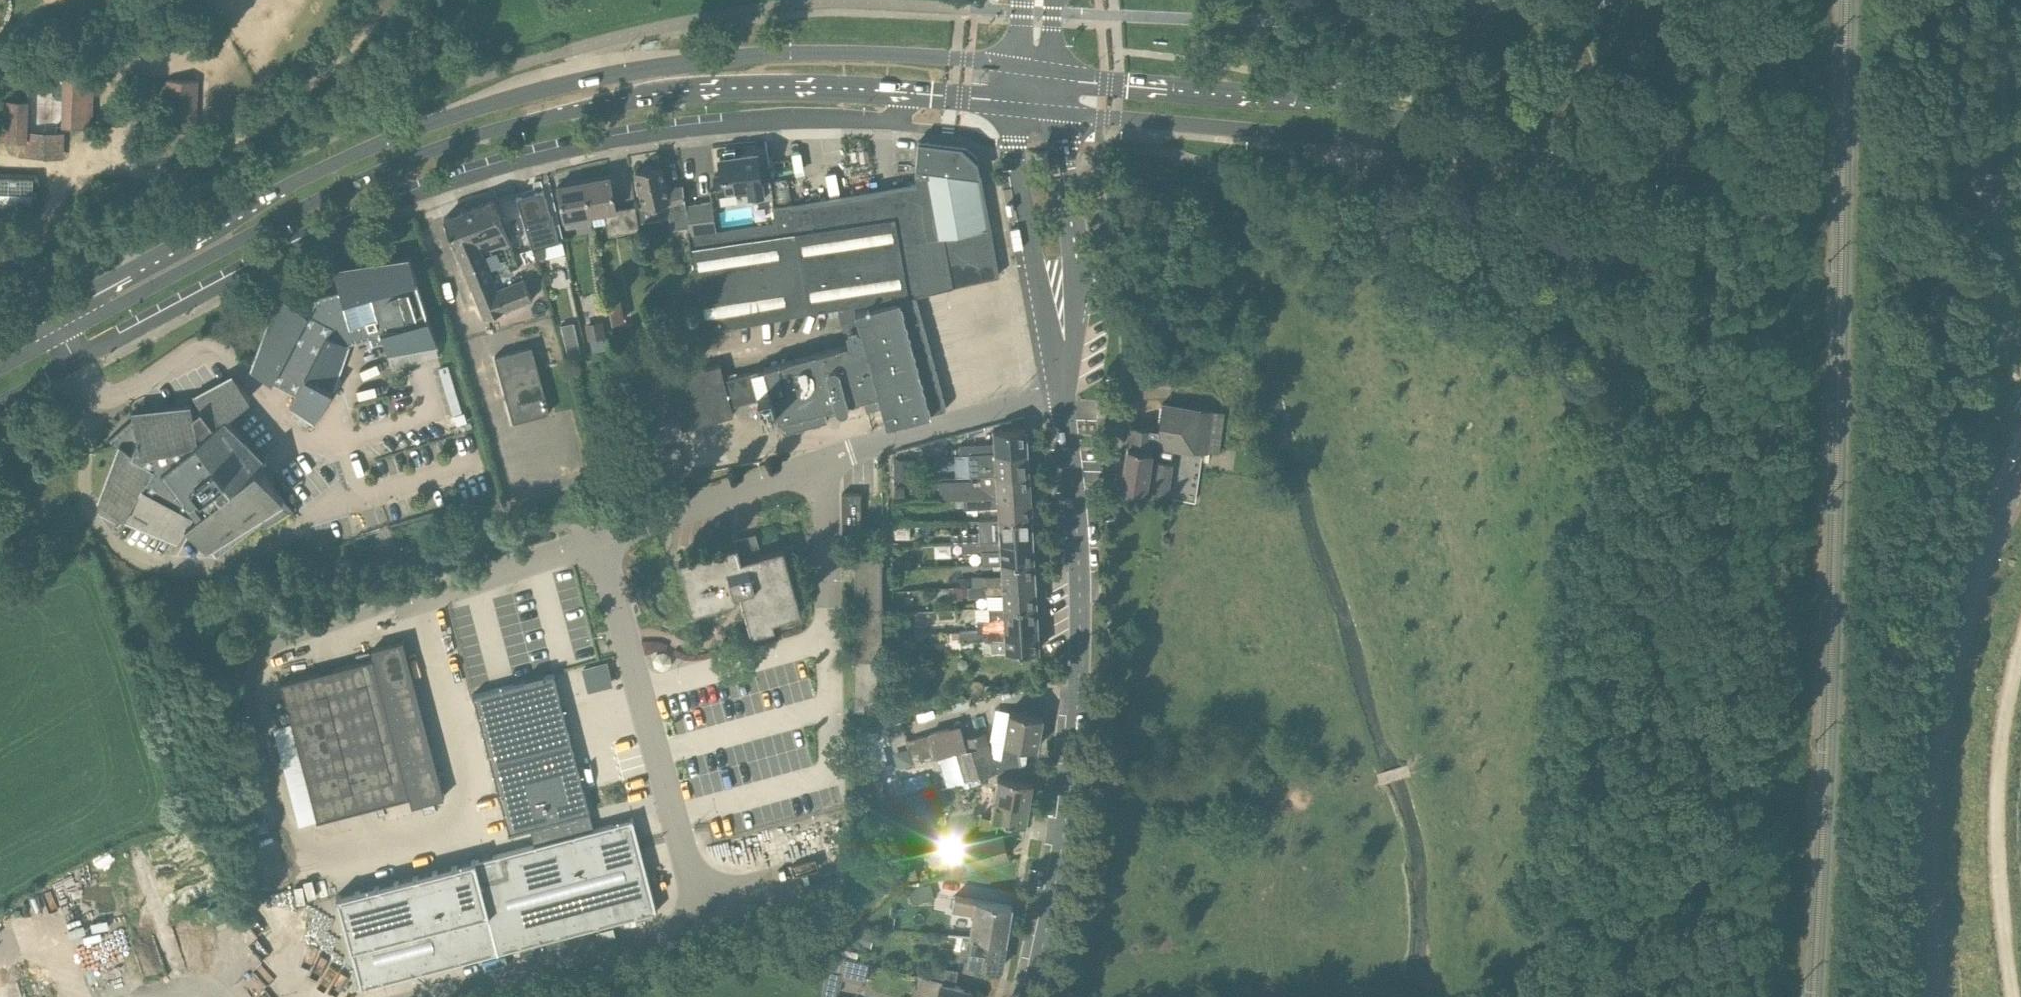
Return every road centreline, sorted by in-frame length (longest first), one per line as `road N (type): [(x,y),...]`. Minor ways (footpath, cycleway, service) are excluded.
road 1 (secondary): [(1018,67),(763,55),(527,94),(337,163),(49,311)]
road 2 (secondary): [(62,334),(344,188),(511,125),(730,94),(912,99)]
road 3 (residential): [(75,362),(336,224),(504,166),(727,126),(886,124),(912,99)]
road 4 (tertiary): [(1025,996),(1046,911),(1079,666),(1064,342)]
road 5 (secondary): [(1933,996),(1925,843),(1938,714),(1964,608),(2020,467)]
road 6 (secondary): [(1464,140),(2002,194)]
road 7 (secondary): [(1464,140),(1317,102),(1056,73)]
road 8 (secondary): [(1060,113),(1388,143),(1464,140)]
road 9 (tertiary): [(1015,108),(1015,161),(1033,260),(1064,342)]
road 10 (tertiary): [(1064,342),(1078,257),(1060,113)]

